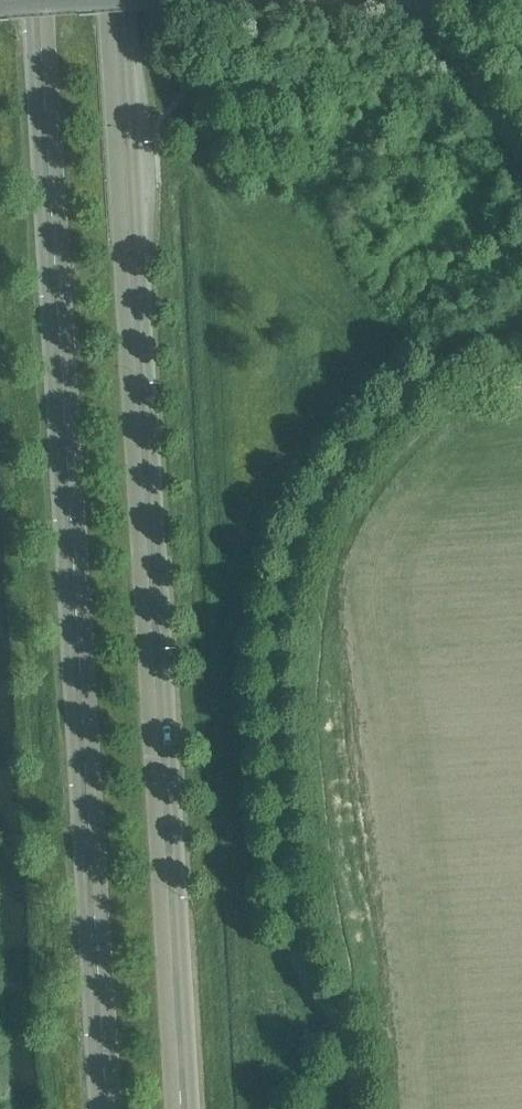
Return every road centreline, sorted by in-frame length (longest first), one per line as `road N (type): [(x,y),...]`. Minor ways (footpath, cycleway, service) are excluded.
road 1 (secondary): [(183,1108),(114,0)]
road 2 (secondary): [(36,0),(104,1108)]

